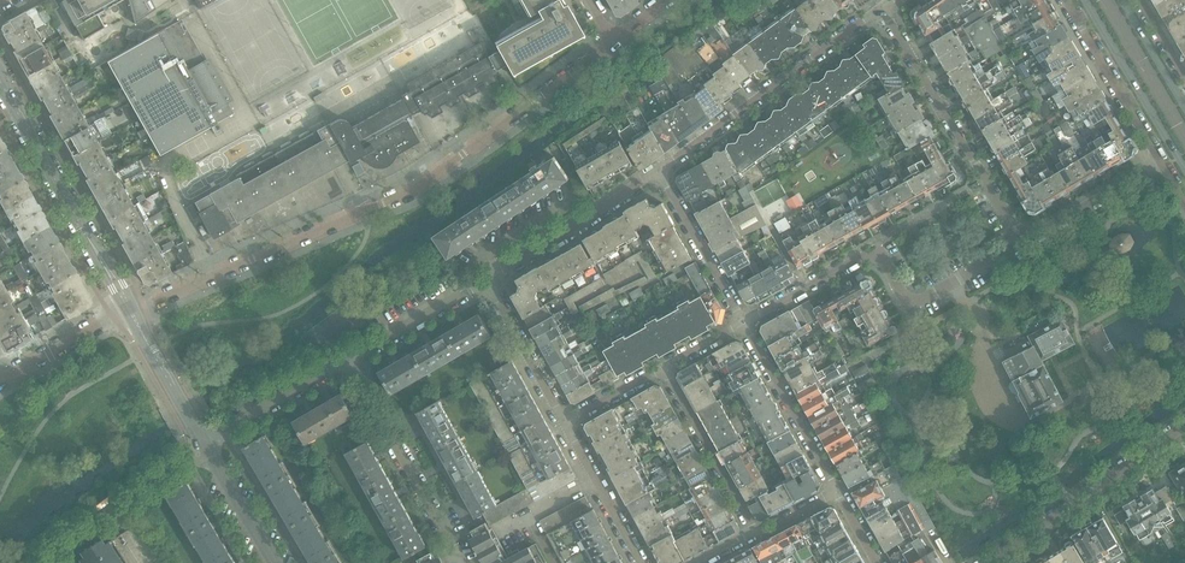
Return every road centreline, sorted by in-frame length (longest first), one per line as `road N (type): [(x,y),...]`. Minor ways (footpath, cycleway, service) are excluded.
road 1 (residential): [(612,42),(414,188),(144,305)]
road 2 (residential): [(659,170),(883,5)]
road 3 (residential): [(1022,242),(883,5)]
road 4 (residential): [(951,283),(909,306),(873,246),(744,319)]
road 5 (unclassified): [(130,310),(0,82)]
road 6 (residential): [(988,562),(1184,423)]
road 7 (residential): [(483,284),(659,170)]
road 8 (secondary): [(1084,0),(1184,172)]
road 9 (residential): [(45,554),(204,442)]
road 10 (residential): [(664,364),(756,532)]
road 11 (residential): [(835,486),(744,319)]
road 12 (residential): [(1064,0),(1159,160)]
road 13 (residential): [(434,513),(347,360)]
road 14 (residential): [(744,319),(659,170)]
road 15 (residential): [(204,442),(347,360)]
road 16 (residential): [(564,418),(643,562)]
road 17 (residential): [(1159,160),(1022,242)]
road 18 (residential): [(483,284),(564,418)]
road 19 (residential): [(347,360),(483,284)]
road 20 (unclassified): [(204,442),(130,310)]
road 21 (residential): [(0,381),(130,310)]
road 22 (unclassified): [(275,562),(204,442)]
road 23 (secondary): [(1184,106),(1123,0)]

